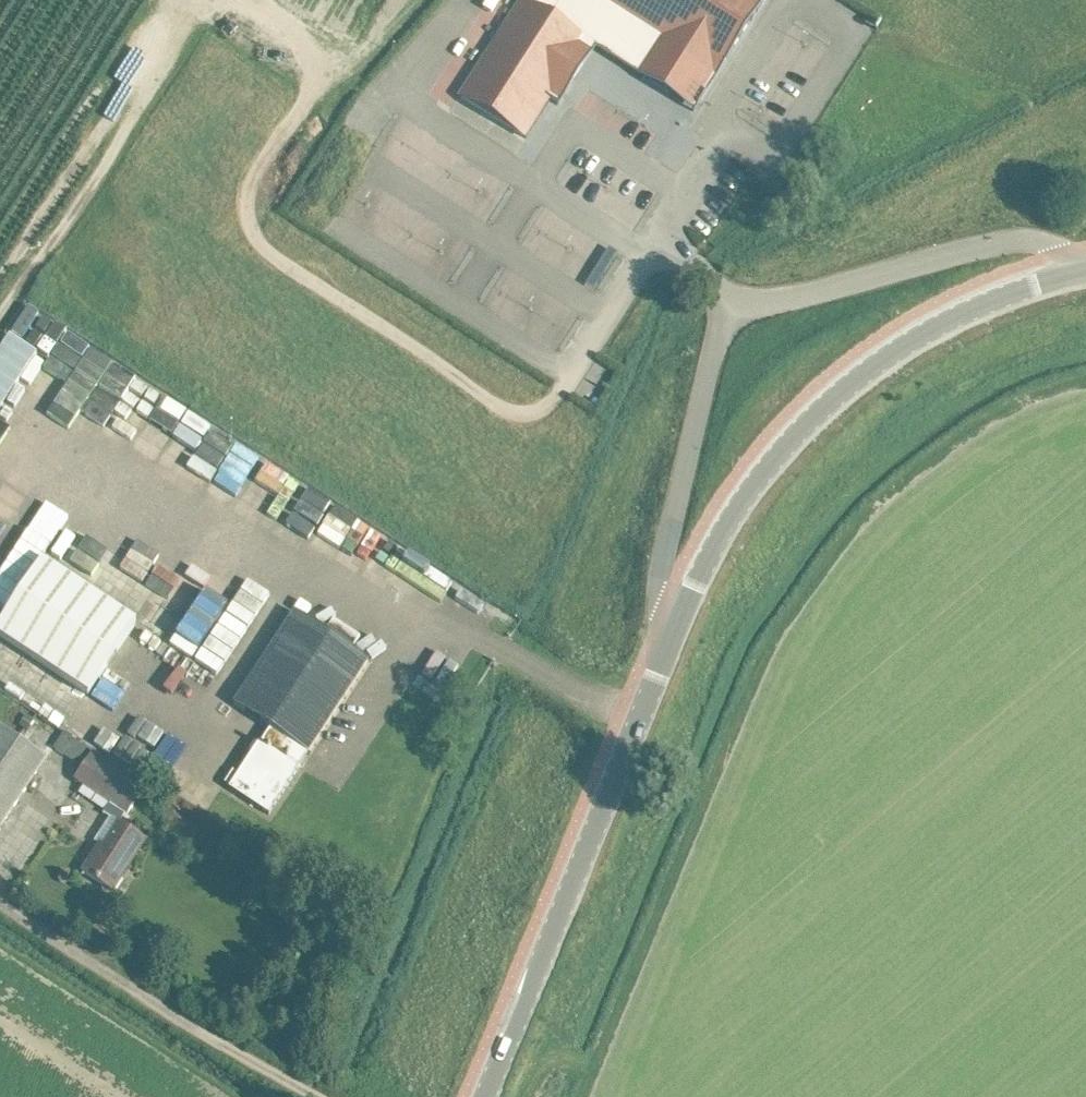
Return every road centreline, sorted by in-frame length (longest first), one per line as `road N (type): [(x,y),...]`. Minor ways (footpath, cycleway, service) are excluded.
road 1 (secondary): [(484,1096),(675,621),(733,505),(820,407),(915,335),(1030,282),(1085,271)]

